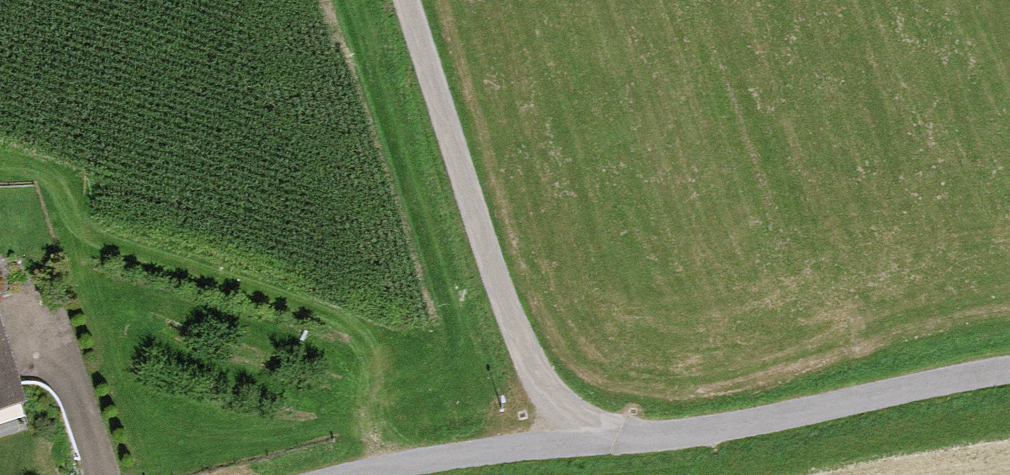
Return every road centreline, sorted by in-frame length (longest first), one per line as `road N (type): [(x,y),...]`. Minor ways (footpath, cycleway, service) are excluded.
road 1 (unclassified): [(372,474),(470,456),(673,437),(1009,372)]
road 2 (track): [(588,445),(528,360),(401,0)]

